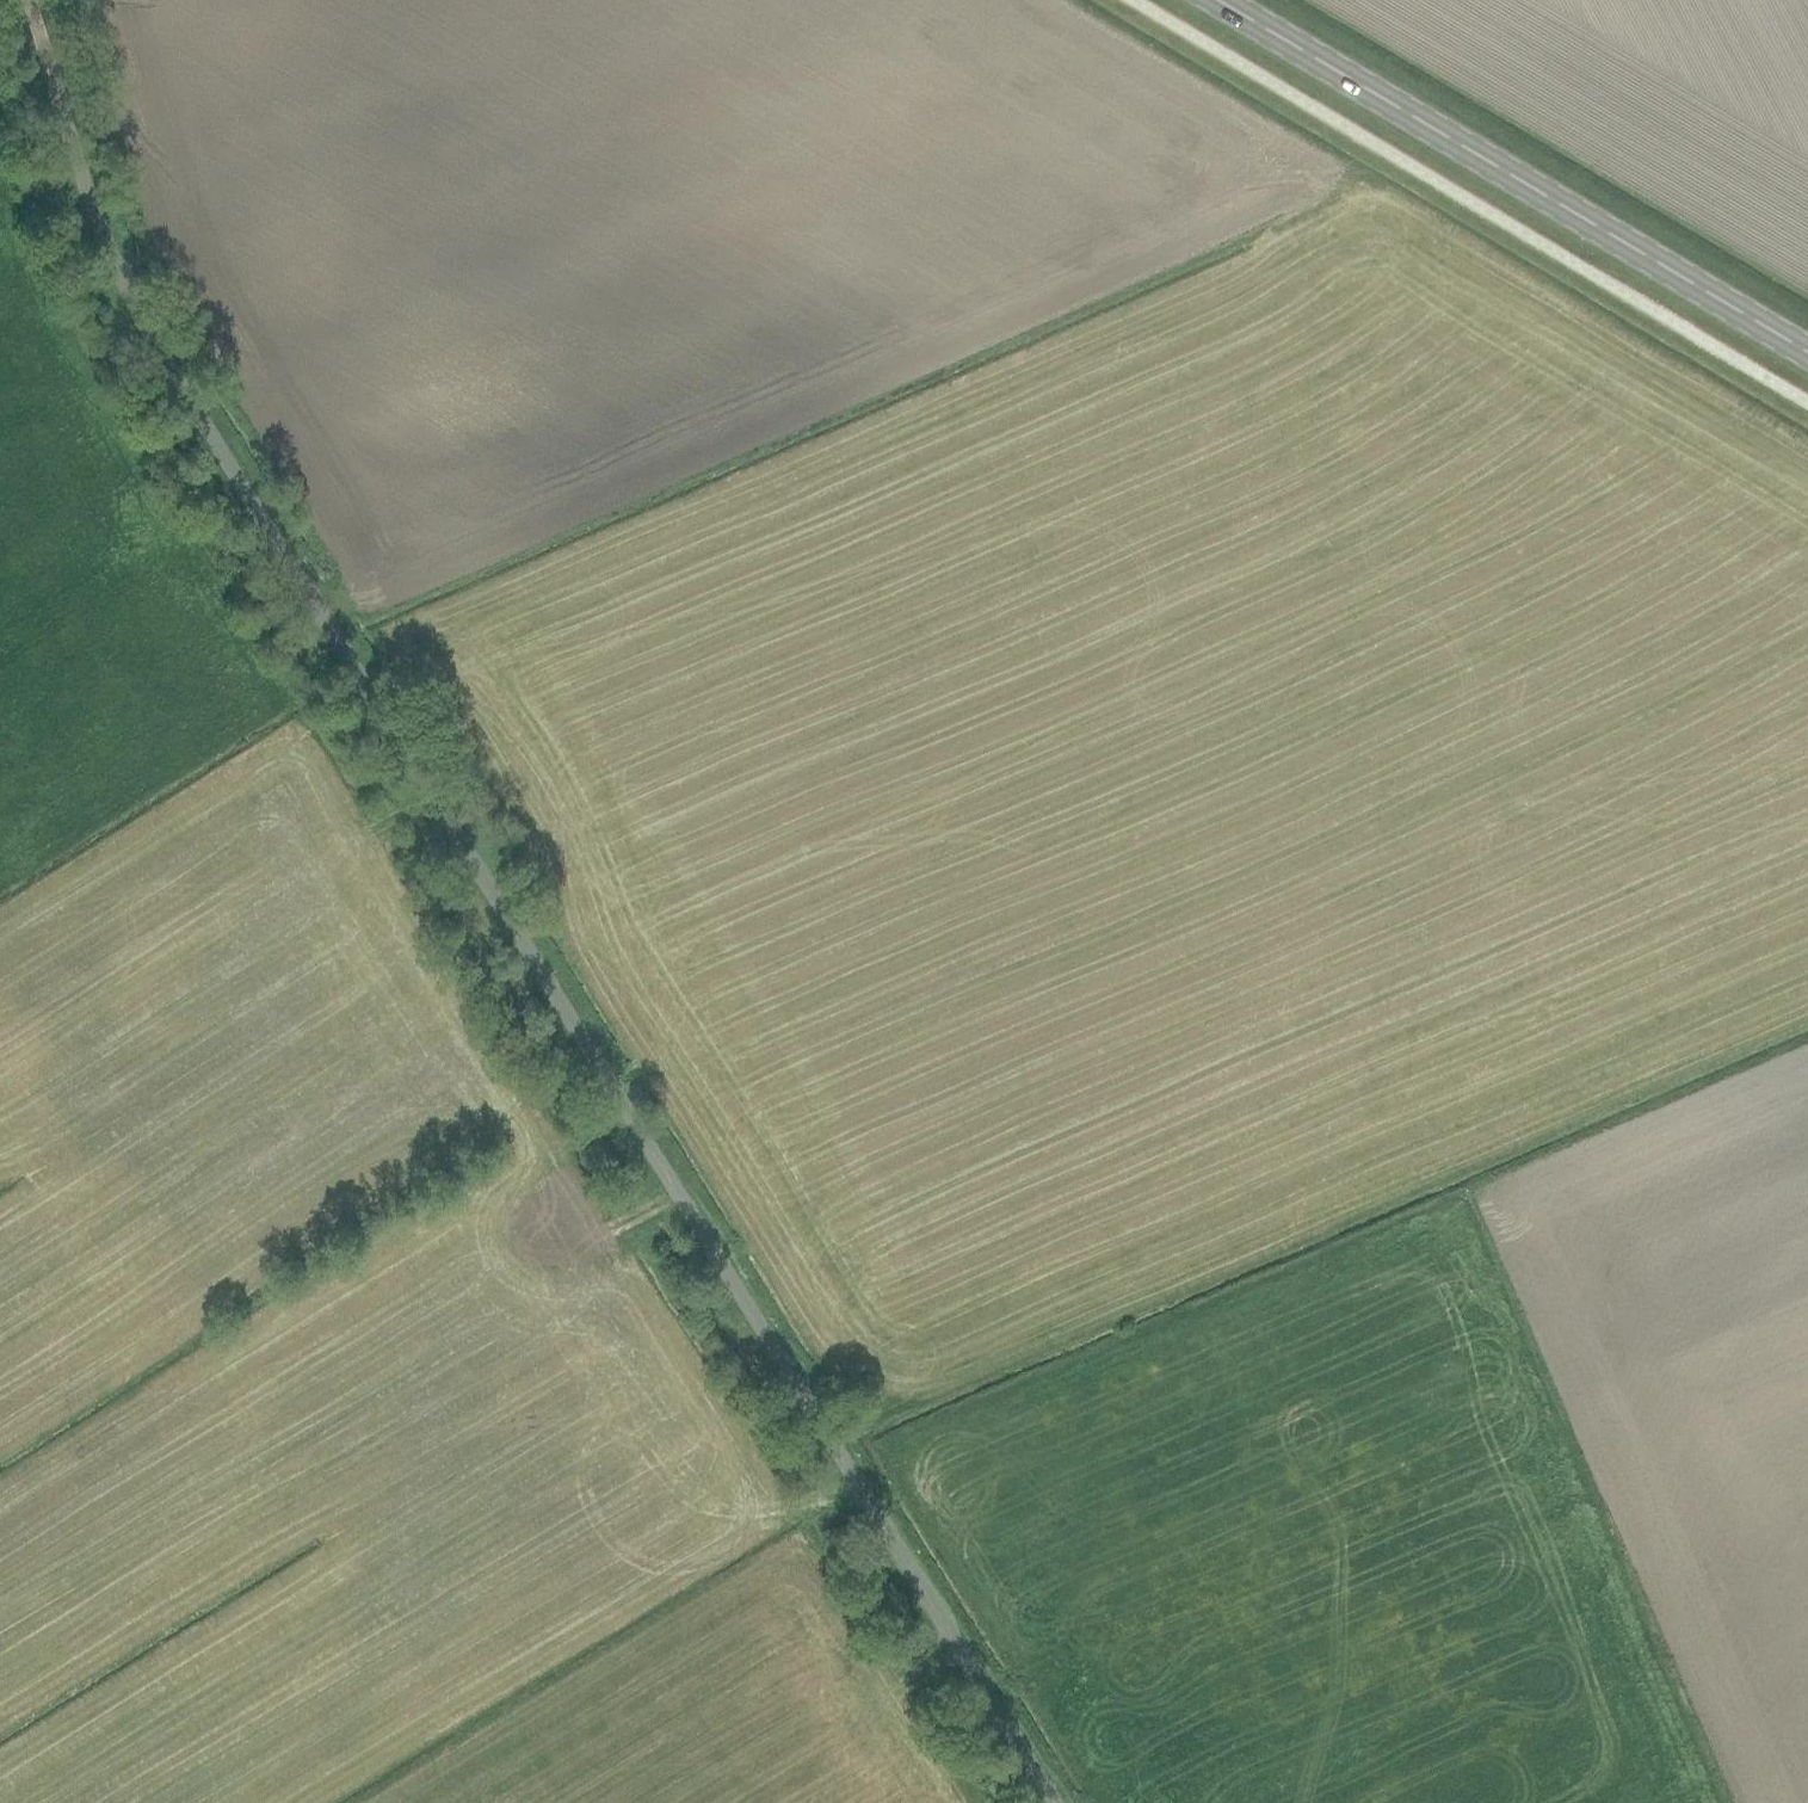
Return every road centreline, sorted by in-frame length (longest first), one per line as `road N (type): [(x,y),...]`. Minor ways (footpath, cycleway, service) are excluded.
road 1 (unclassified): [(1064,1802),(139,307),(97,209),(34,0)]
road 2 (primary): [(1807,349),(1220,0)]

